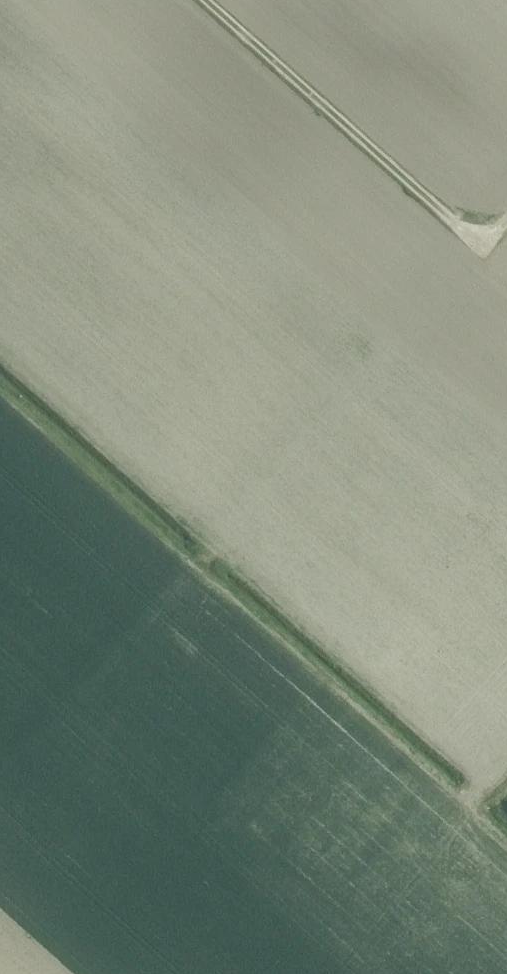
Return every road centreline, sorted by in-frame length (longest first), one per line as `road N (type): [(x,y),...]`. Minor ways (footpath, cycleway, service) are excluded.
road 1 (track): [(506,223),(491,241),(470,239),(202,0)]

